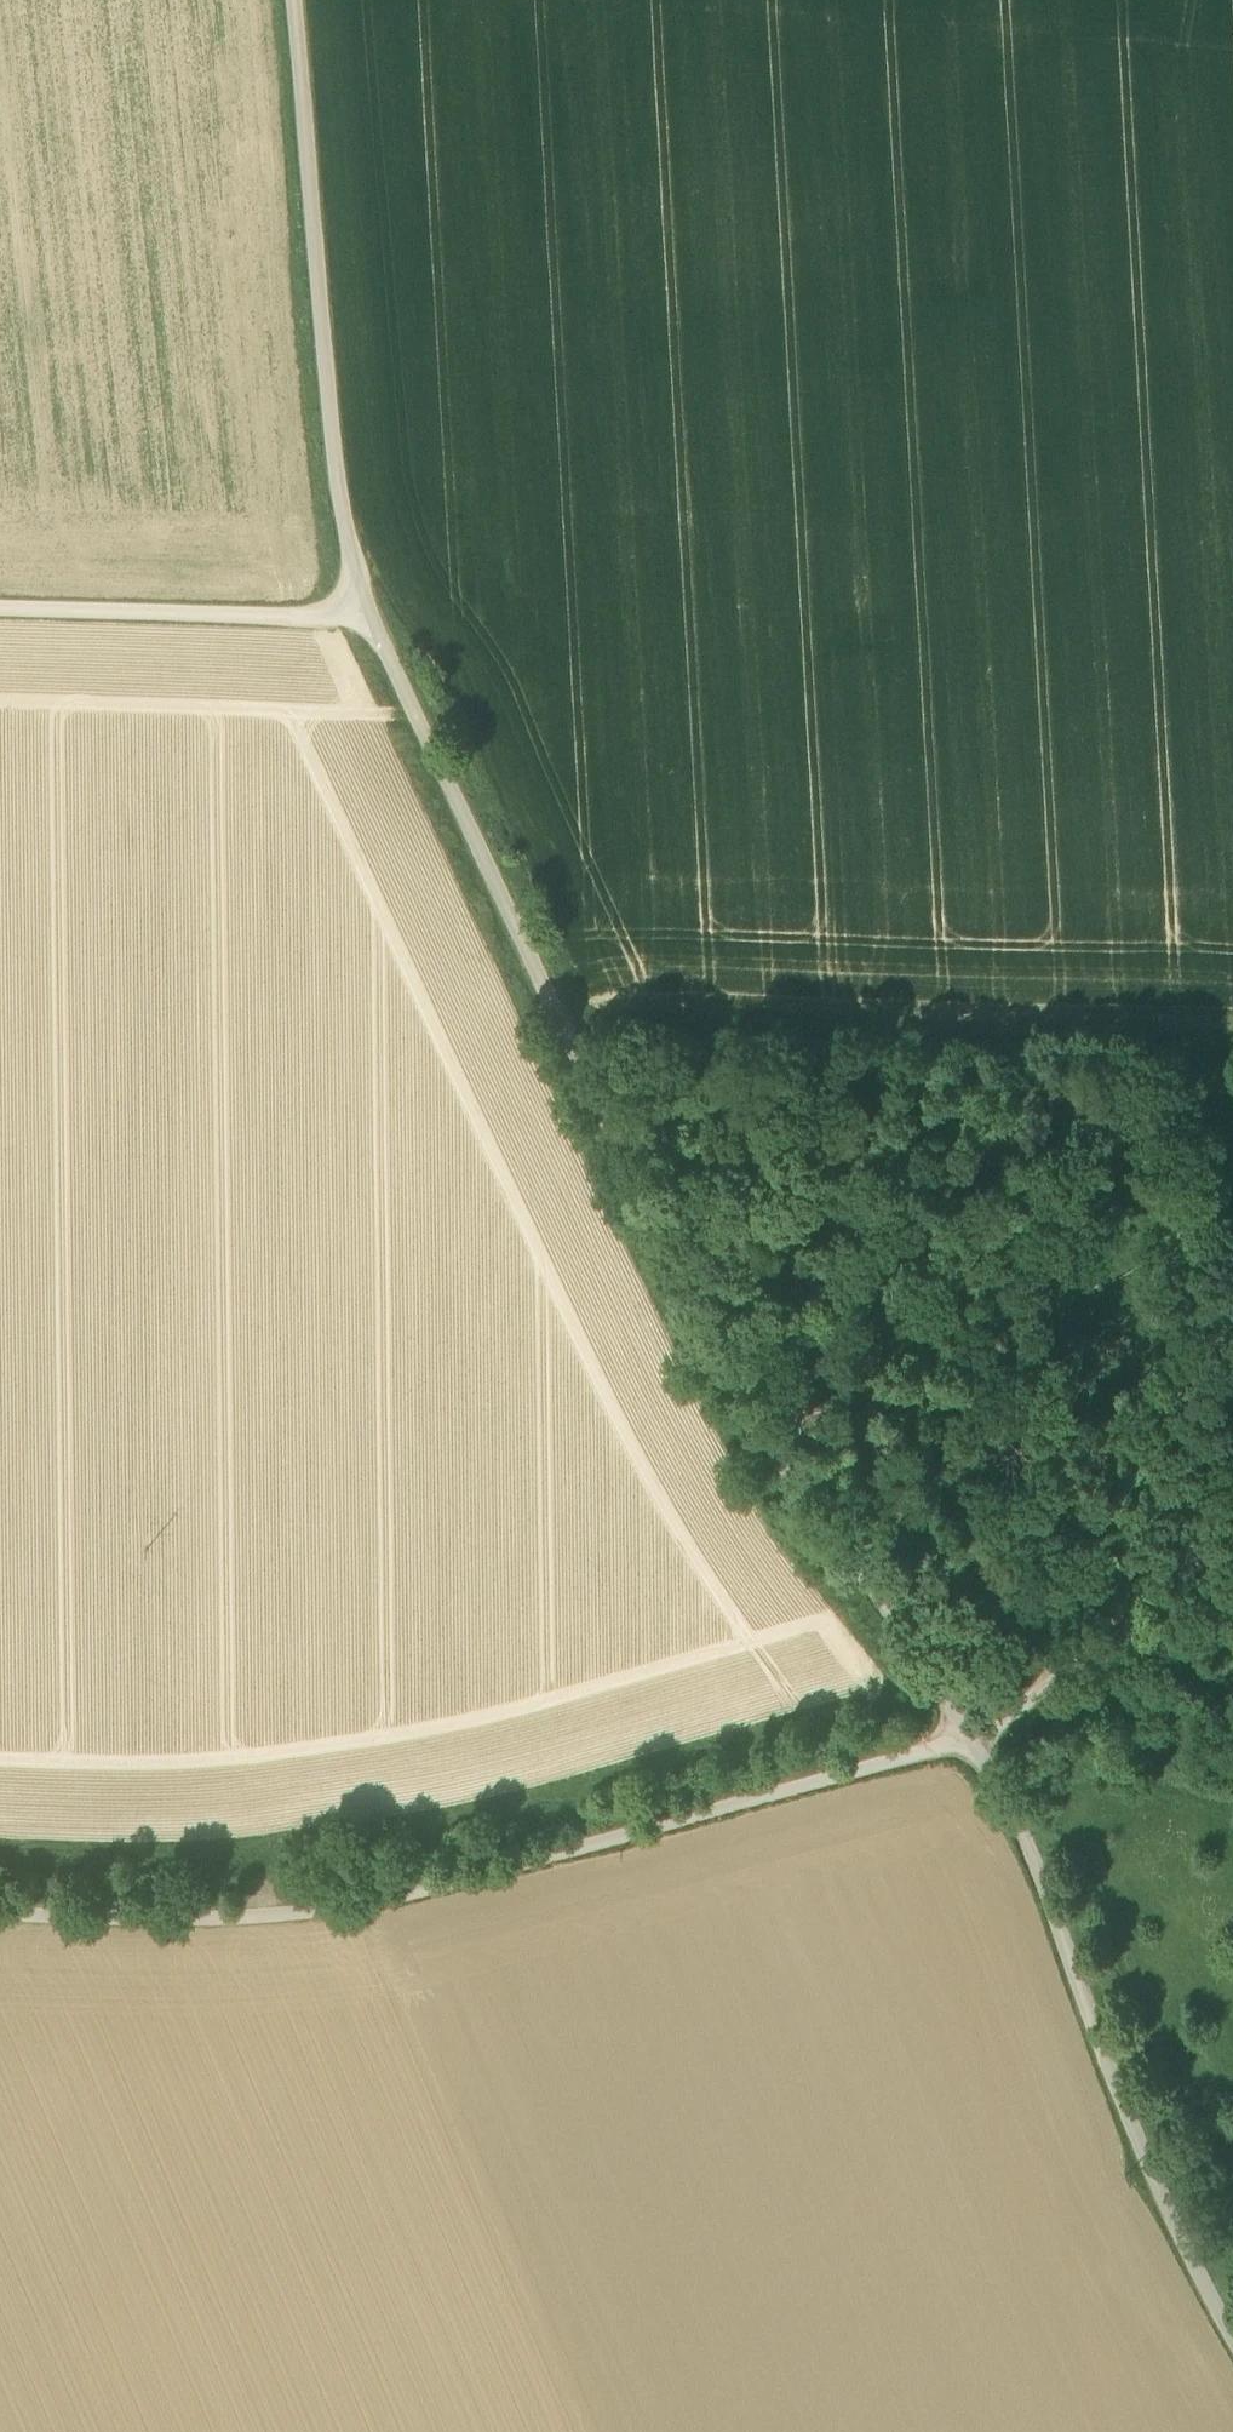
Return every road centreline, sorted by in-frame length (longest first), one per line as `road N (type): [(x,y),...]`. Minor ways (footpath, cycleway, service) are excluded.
road 1 (unclassified): [(295,0),(344,535),(371,619),(733,1385),(975,1741)]
road 2 (unclassified): [(975,1741),(393,1900),(287,1918),(0,1914)]
road 3 (unclassified): [(1232,2340),(1149,2168),(1041,1887),(975,1741)]
road 4 (track): [(371,619),(0,608)]
road 5 (track): [(975,1741),(1232,1536)]

